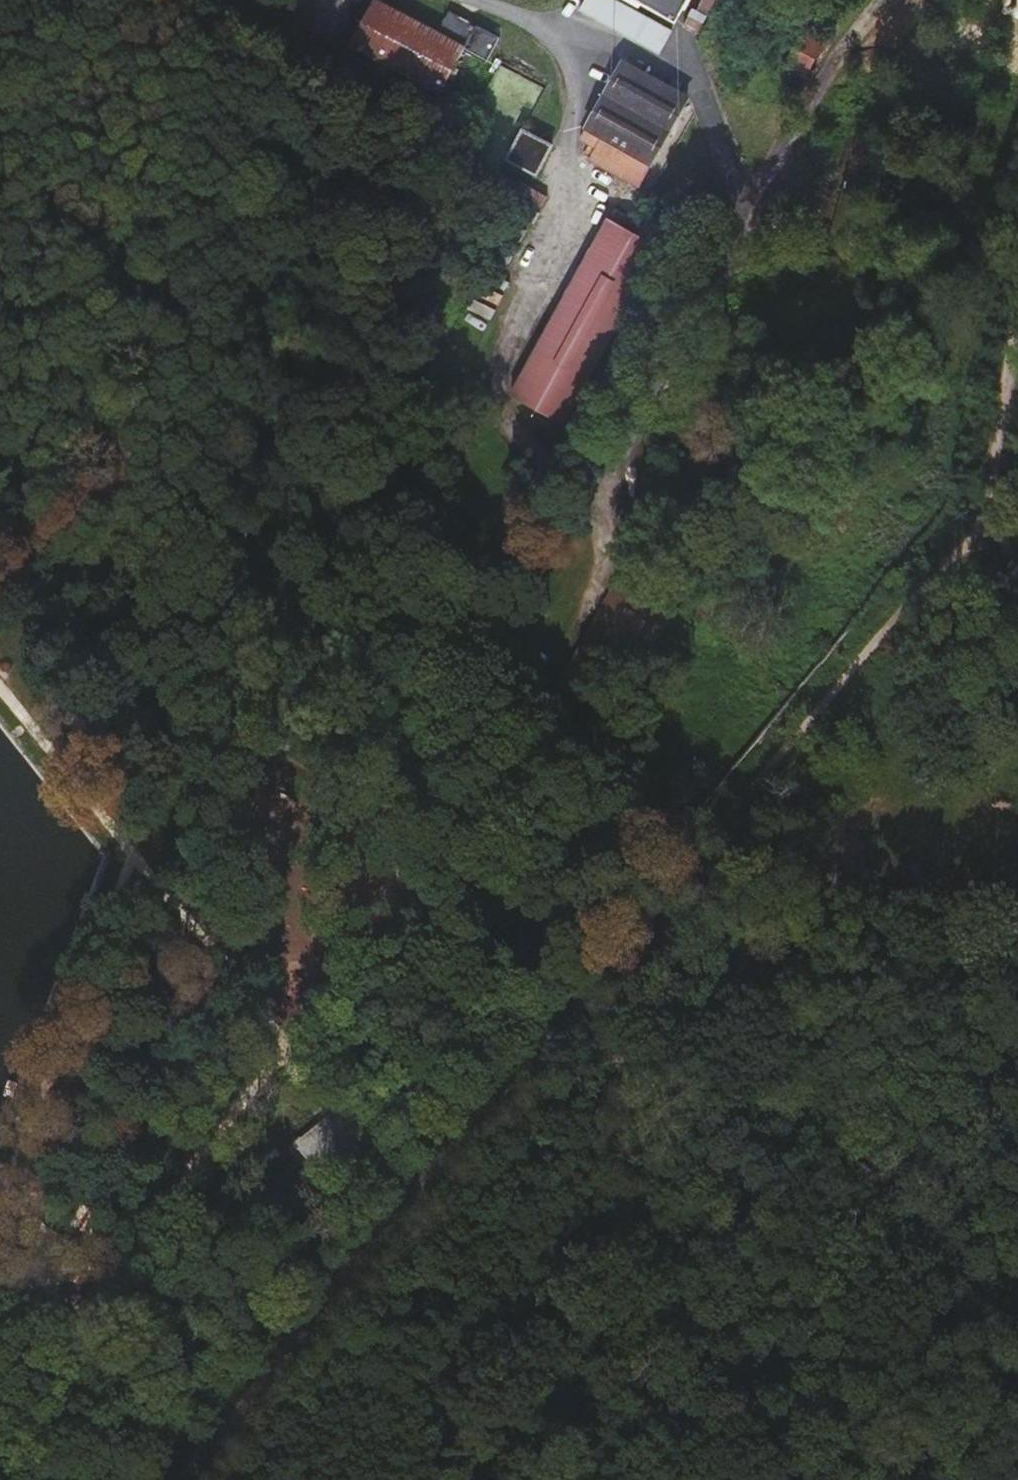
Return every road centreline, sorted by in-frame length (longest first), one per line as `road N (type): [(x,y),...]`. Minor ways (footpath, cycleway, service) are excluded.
road 1 (track): [(182,1479),(982,524),(1017,318)]

